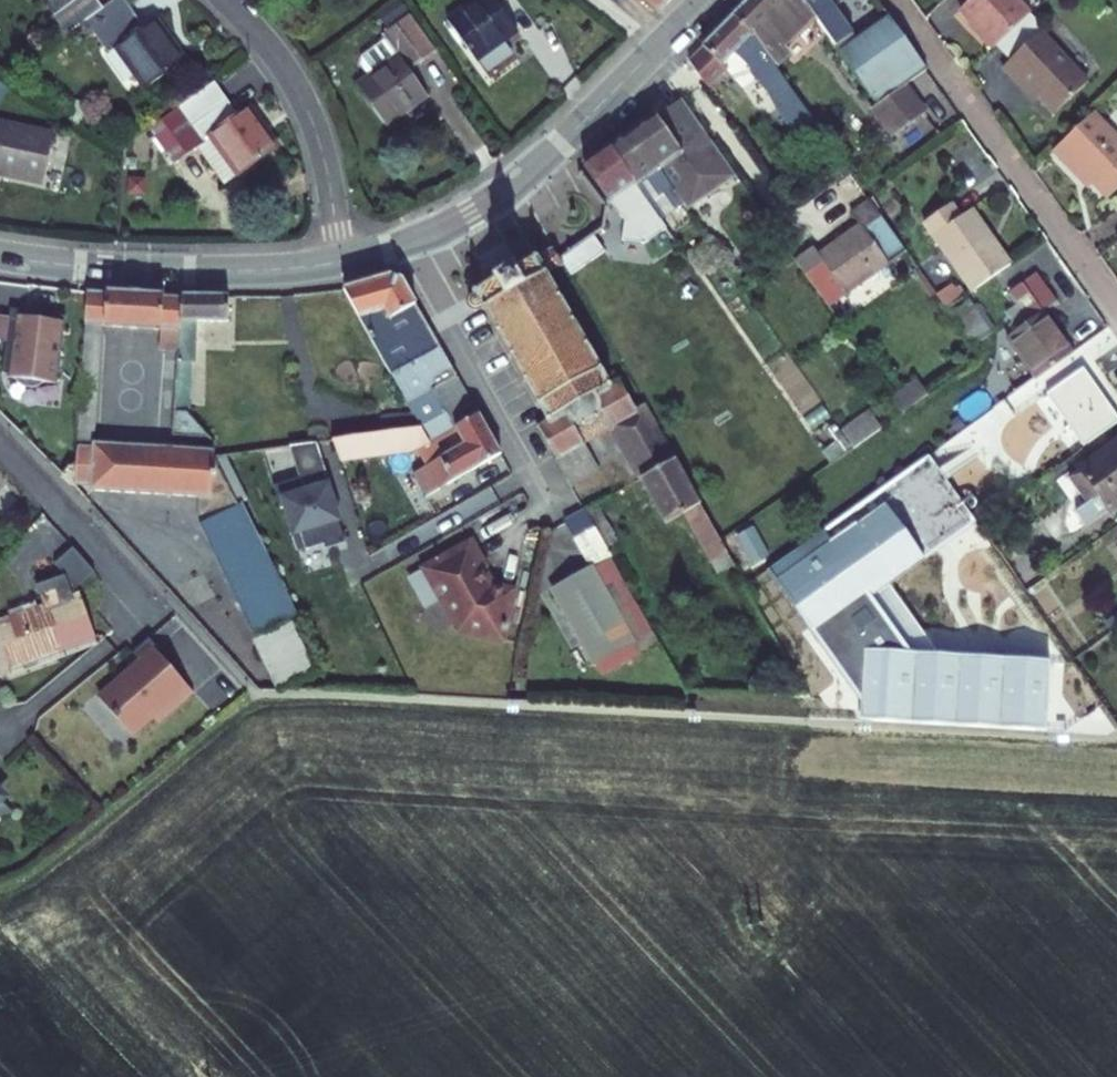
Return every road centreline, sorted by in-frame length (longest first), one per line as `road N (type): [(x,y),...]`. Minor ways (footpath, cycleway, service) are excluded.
road 1 (tertiary): [(703,0),(509,184),(400,243)]
road 2 (residential): [(893,0),(1116,314)]
road 3 (tertiary): [(340,260),(152,270),(0,255)]
road 4 (residential): [(400,243),(545,506)]
road 5 (residential): [(227,0),(285,67),(309,112),(340,260)]
road 6 (residential): [(0,454),(143,611)]

